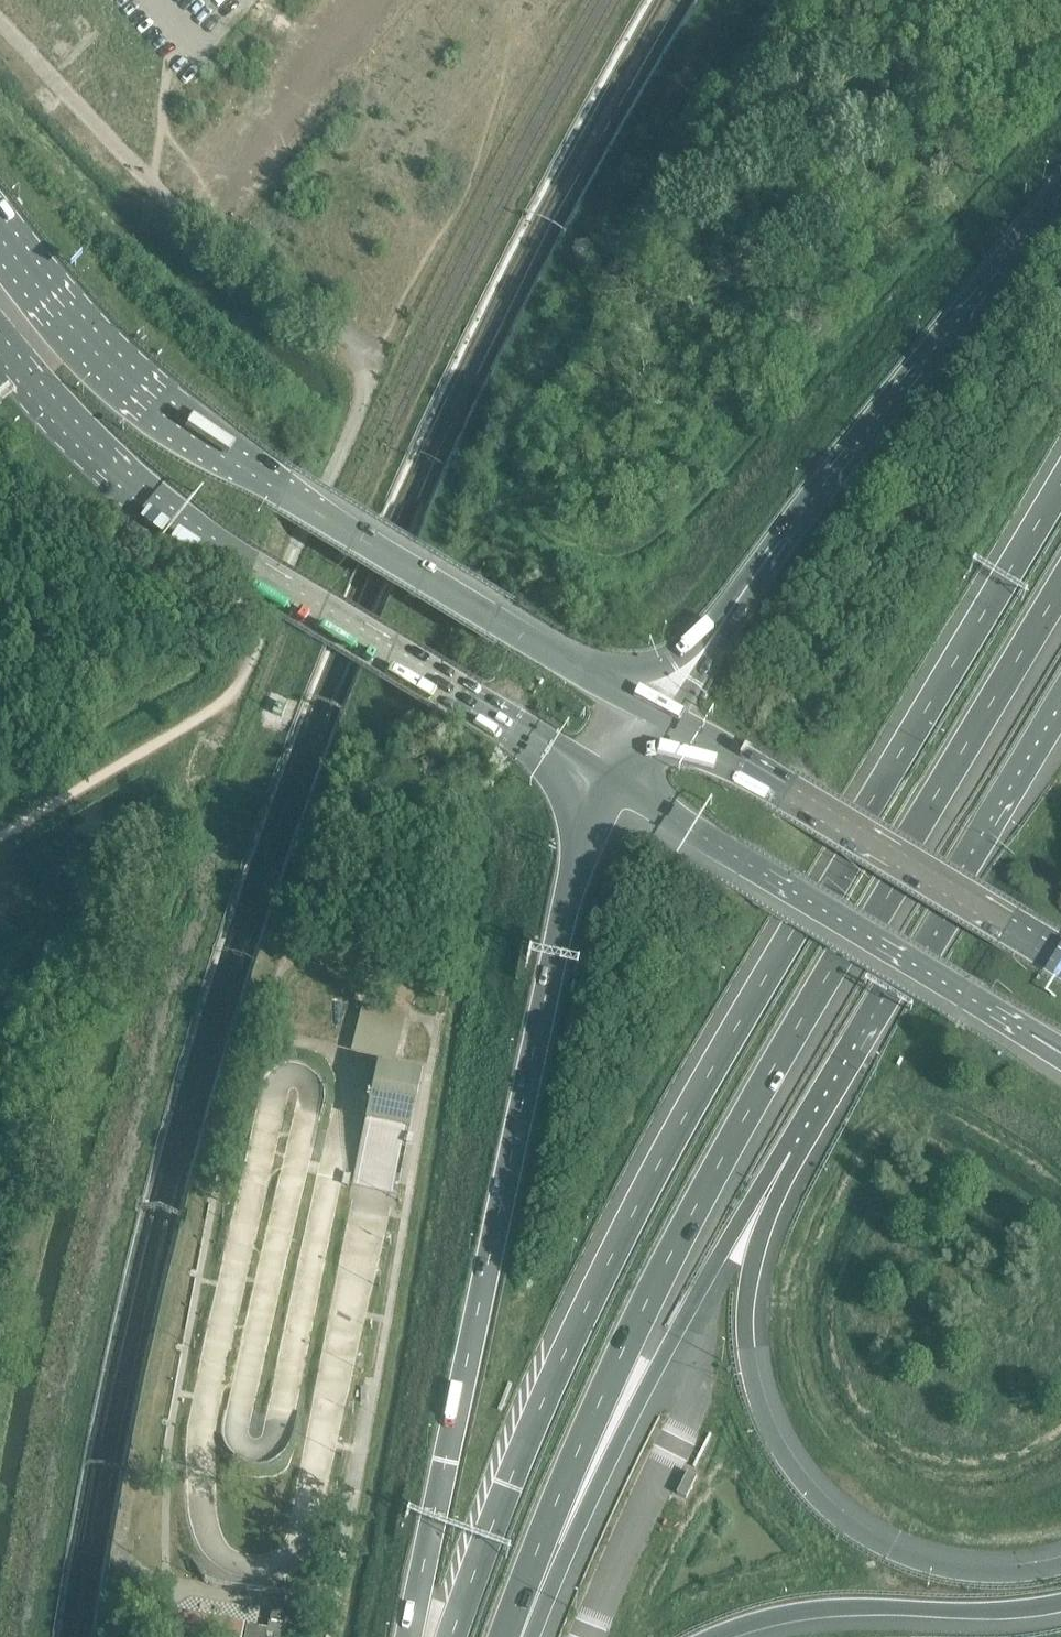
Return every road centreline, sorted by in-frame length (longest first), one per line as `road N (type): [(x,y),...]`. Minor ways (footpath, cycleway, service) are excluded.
road 1 (motorway): [(1060,484),(636,1207),(544,1398),(452,1636)]
road 2 (motorway): [(505,1636),(595,1411),(692,1213),(1060,588)]
road 3 (motorway): [(612,782),(575,862),(417,1594),(417,1636)]
road 4 (primary): [(661,713),(141,402),(0,235)]
road 5 (primary): [(0,344),(162,506),(249,568),(612,782)]
road 6 (motorway): [(1060,194),(781,539),(661,713)]
road 7 (motorway): [(1060,1561),(965,1568),(916,1558),(863,1535),(825,1504),(781,1449),(749,1370),(745,1302),(787,1144)]
road 8 (motorway): [(521,1636),(699,1289),(787,1144)]
road 9 (motorway): [(787,1144),(1060,689)]
road 10 (primary): [(612,782),(1060,1052)]
road 11 (primary): [(1060,953),(661,713)]
road 12 (motorway): [(719,1636),(798,1614),(991,1616),(1060,1608)]

